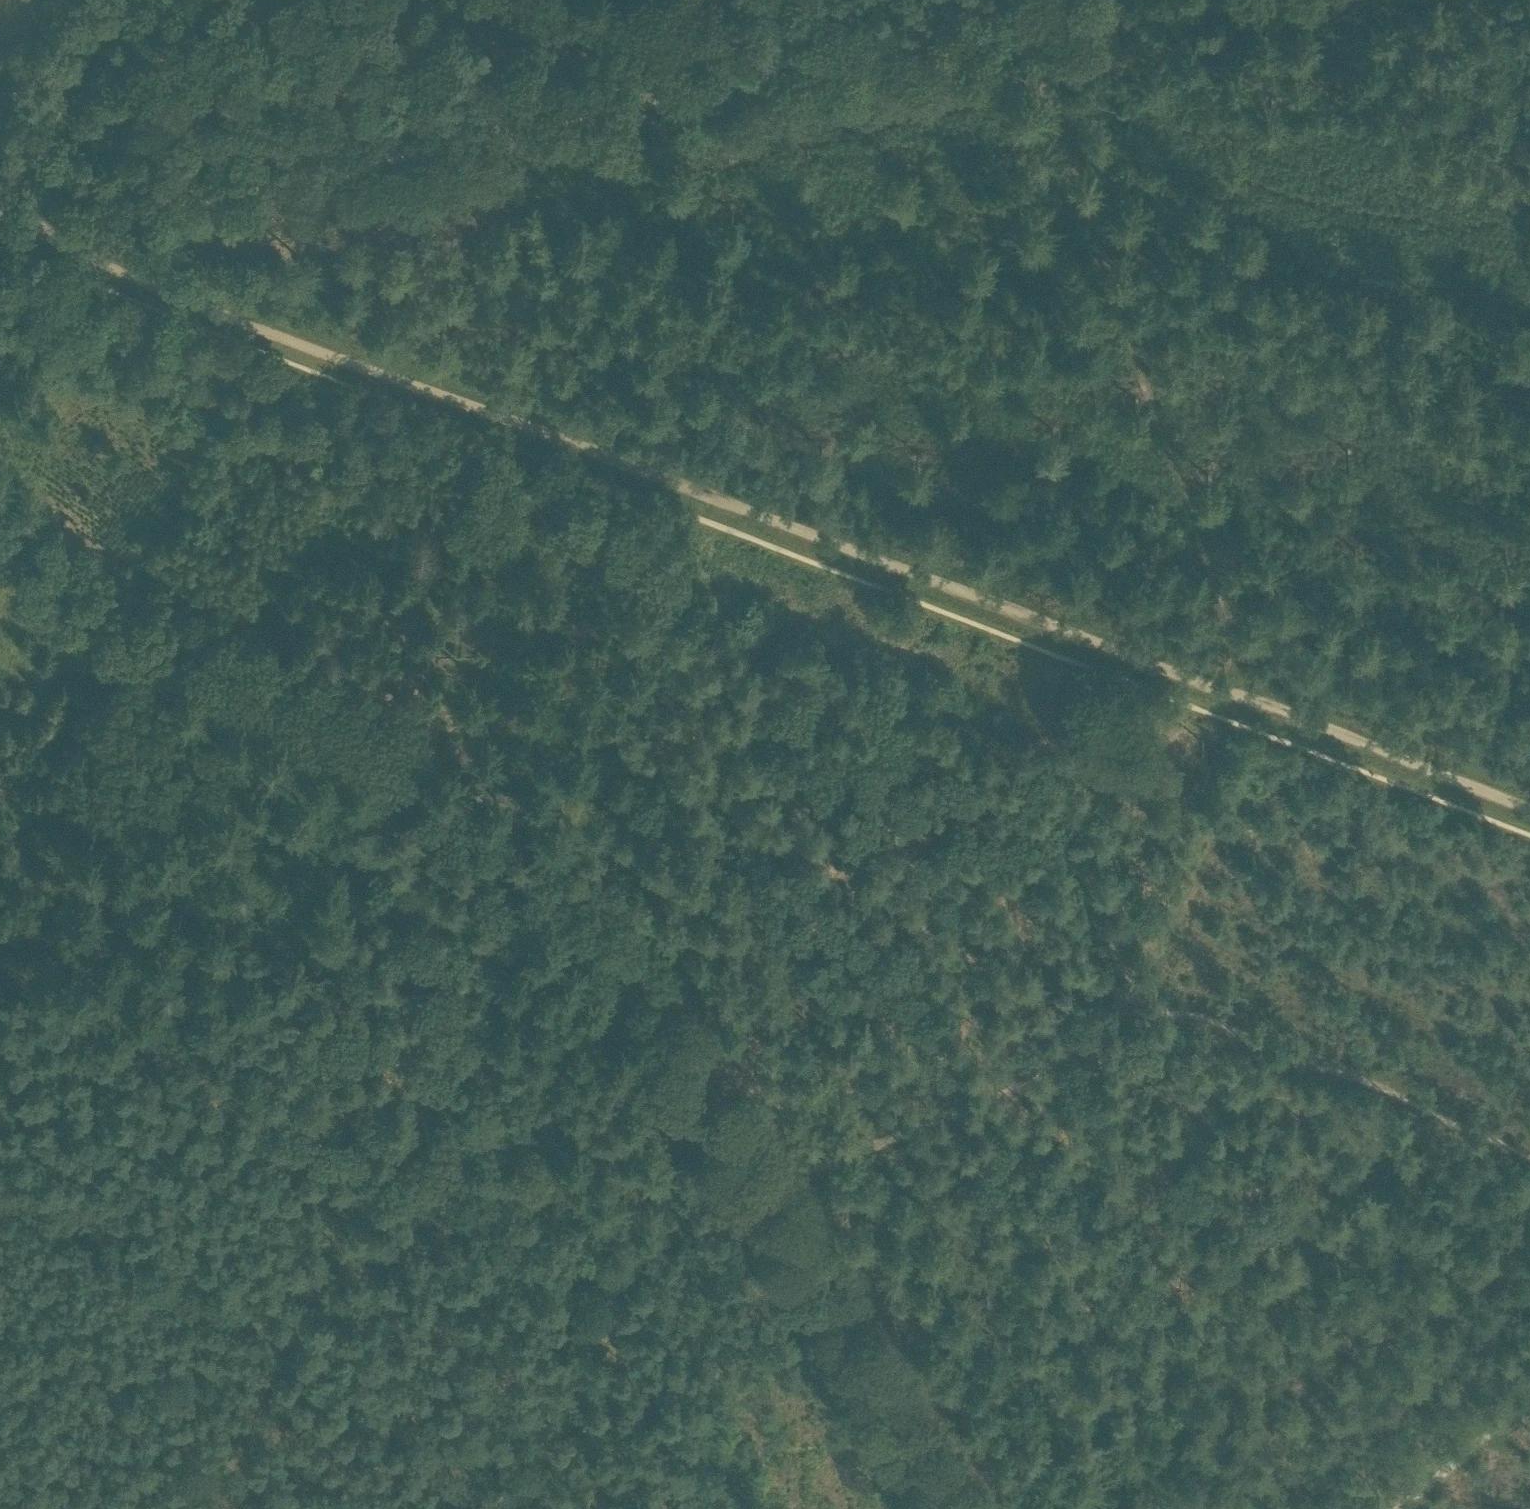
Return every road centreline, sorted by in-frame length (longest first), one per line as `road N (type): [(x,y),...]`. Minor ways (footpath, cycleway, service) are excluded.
road 1 (track): [(0,229),(1529,808)]
road 2 (track): [(0,236),(1116,0)]
road 3 (track): [(569,845),(961,1508)]
road 4 (track): [(0,540),(569,845)]
road 5 (track): [(1277,711),(1168,993)]
road 6 (track): [(0,213),(108,21),(132,0)]

